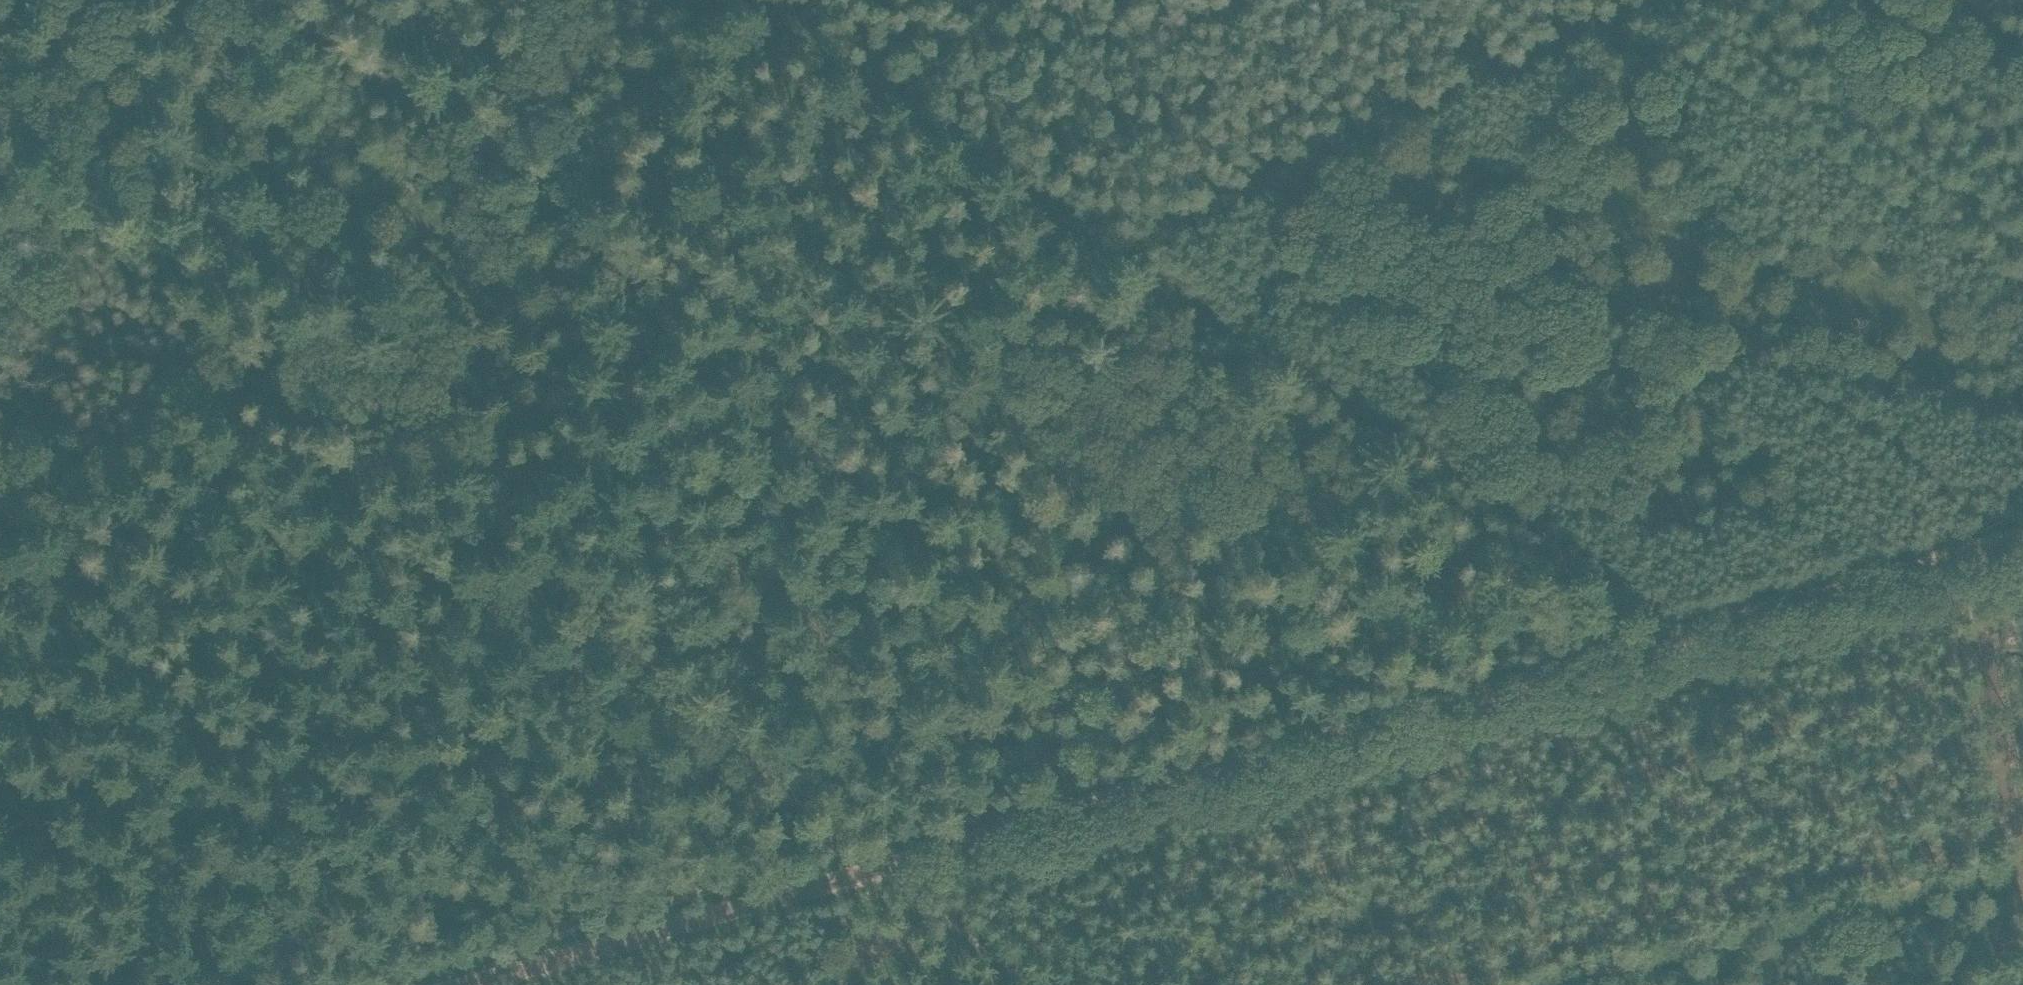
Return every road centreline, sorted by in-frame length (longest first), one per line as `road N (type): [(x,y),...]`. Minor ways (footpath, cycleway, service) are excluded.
road 1 (track): [(469,984),(2022,536)]
road 2 (track): [(0,152),(888,865)]
road 3 (track): [(1967,552),(2014,785),(2022,790)]
road 4 (track): [(1028,984),(888,865)]

